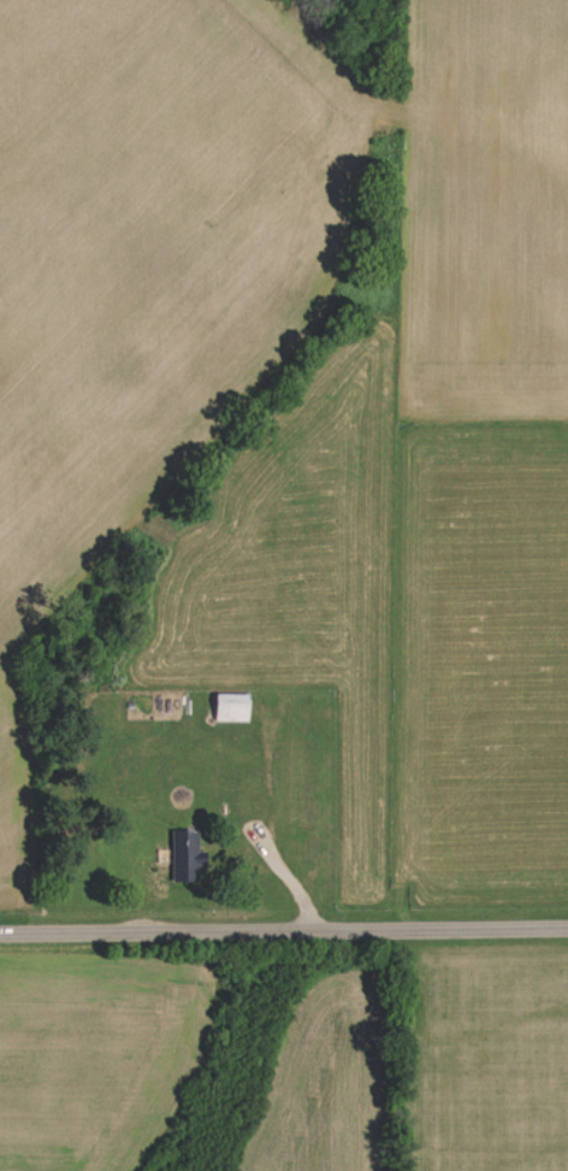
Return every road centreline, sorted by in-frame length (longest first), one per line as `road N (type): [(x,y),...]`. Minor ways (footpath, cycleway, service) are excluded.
road 1 (tertiary): [(0,932),(567,922)]

